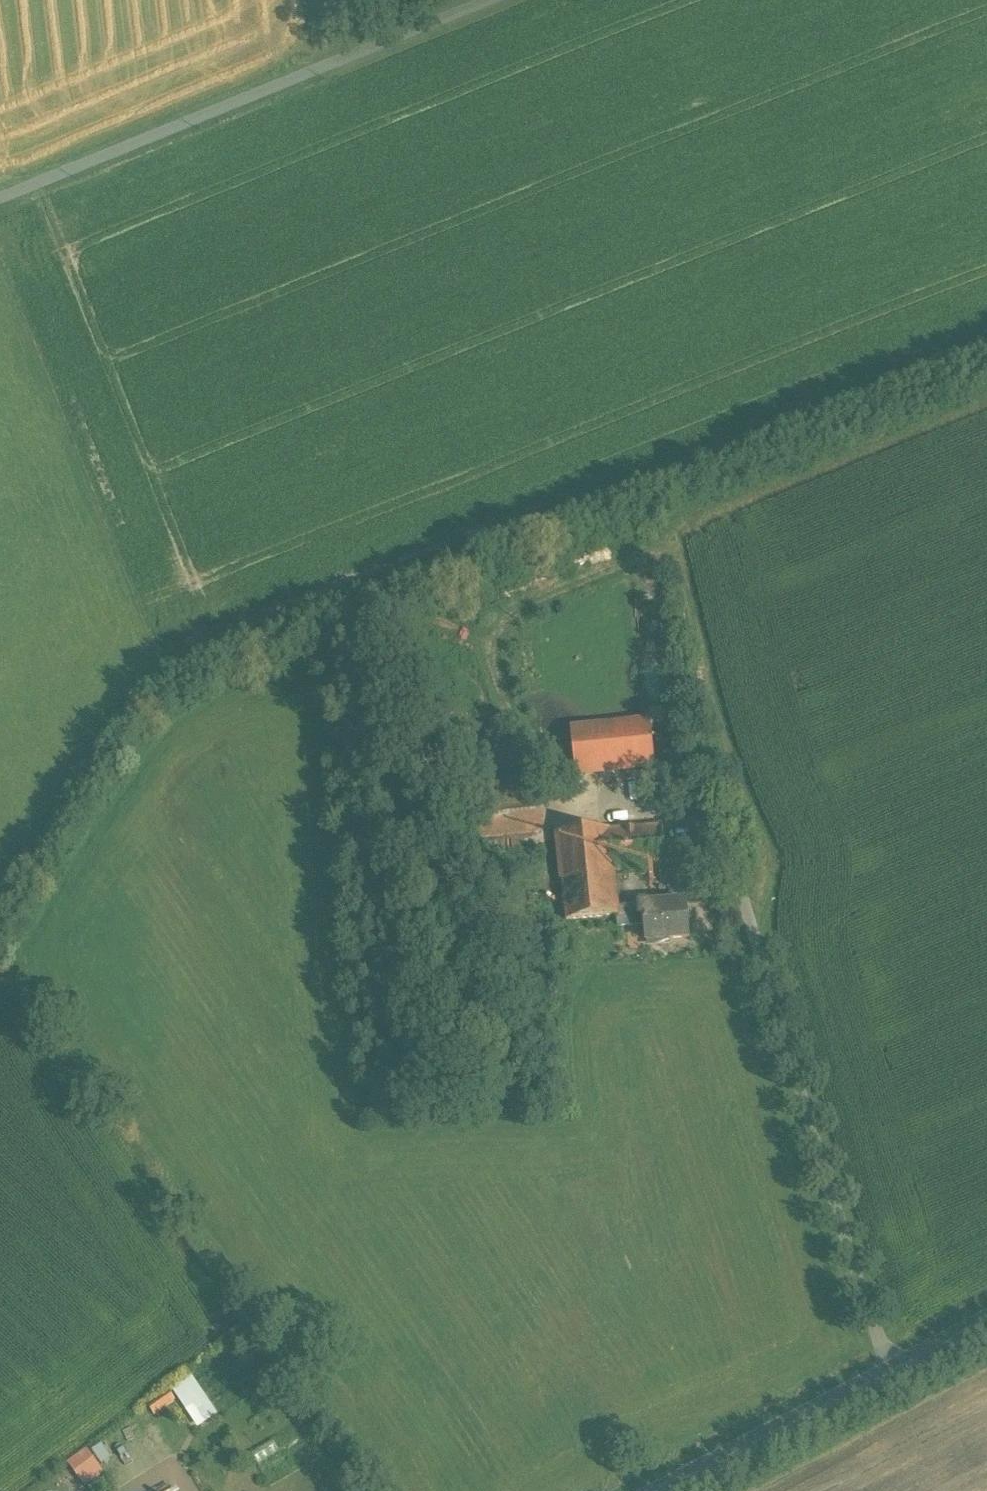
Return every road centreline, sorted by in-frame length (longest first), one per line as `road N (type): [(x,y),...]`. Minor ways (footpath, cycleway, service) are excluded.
road 1 (unclassified): [(475,0),(0,190)]
road 2 (tertiary): [(665,1490),(986,1323)]

